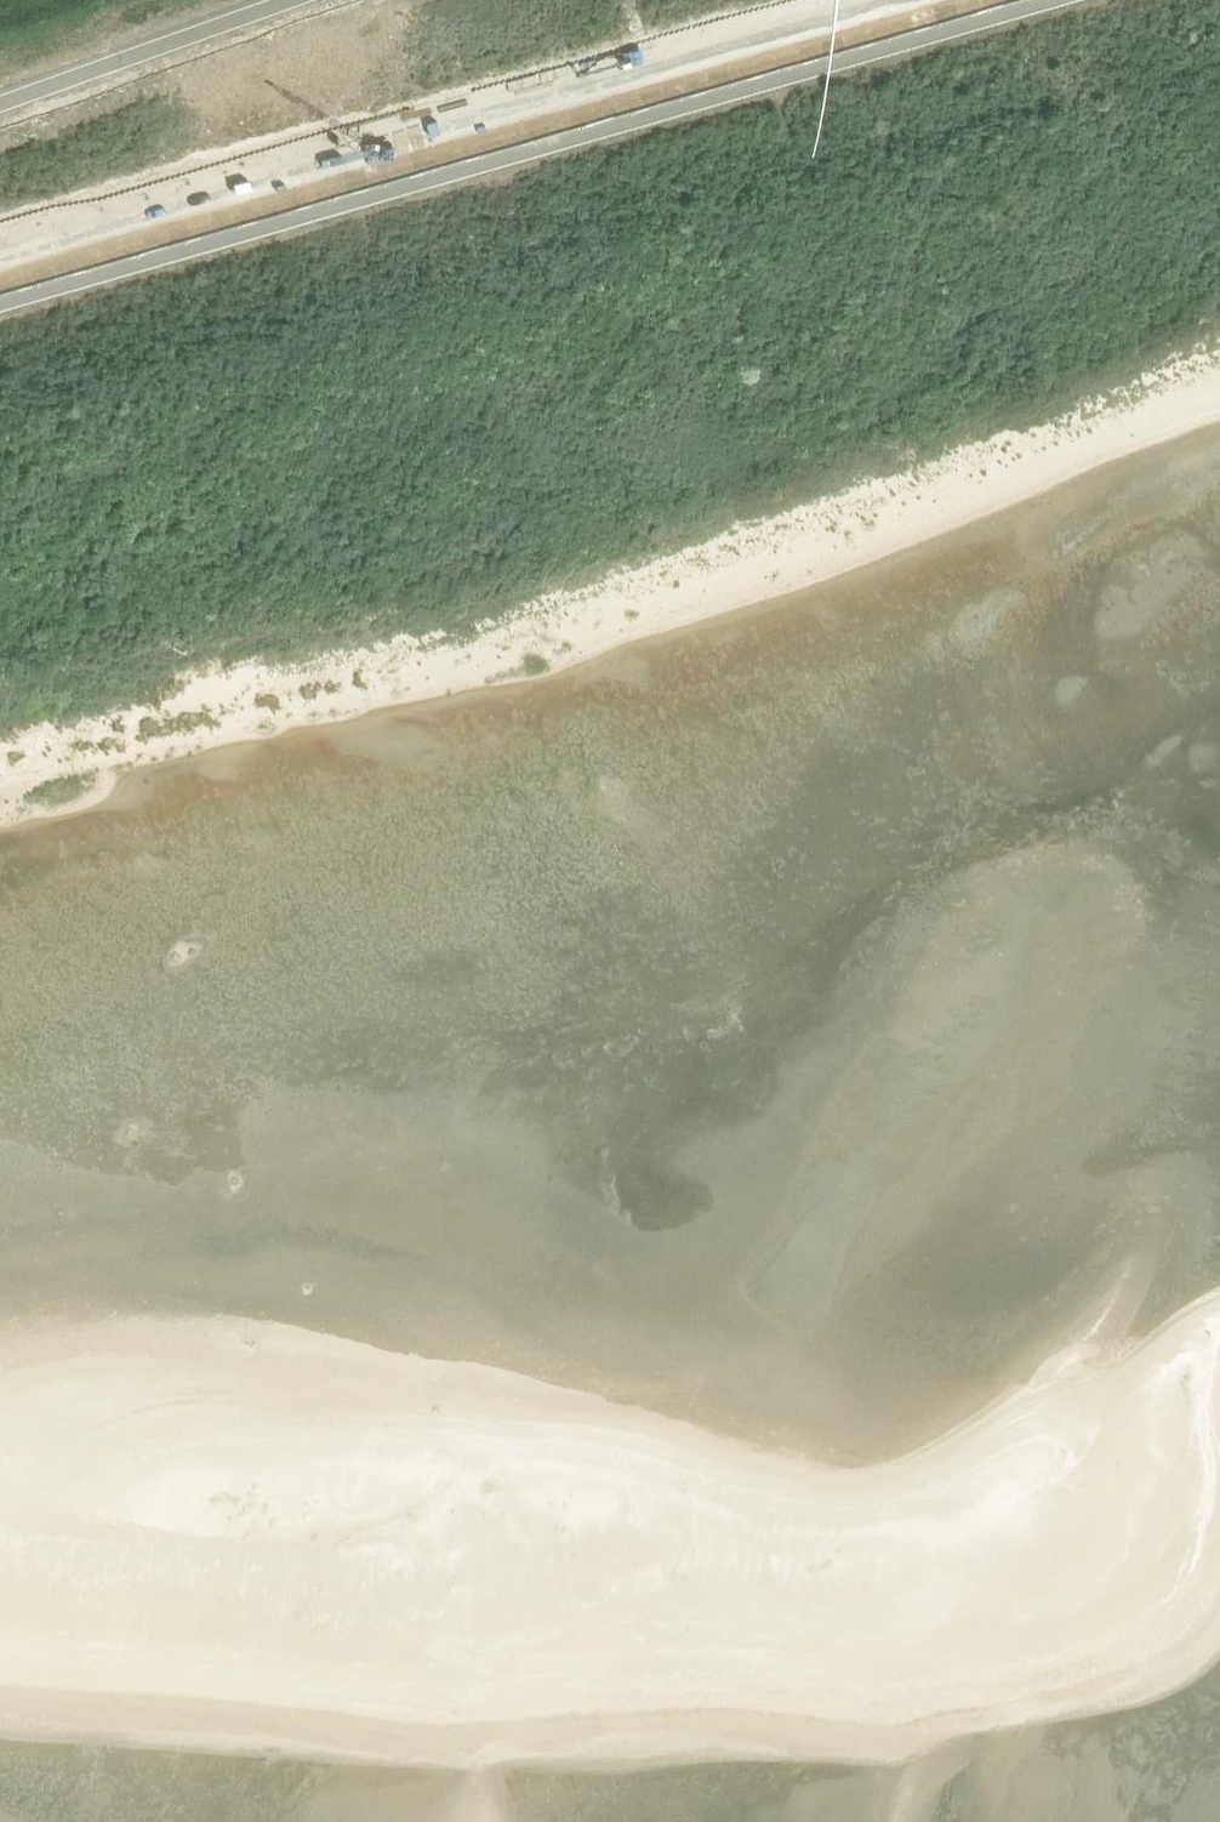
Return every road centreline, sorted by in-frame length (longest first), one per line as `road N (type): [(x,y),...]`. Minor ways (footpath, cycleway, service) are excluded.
road 1 (unclassified): [(1025,0),(0,303)]

